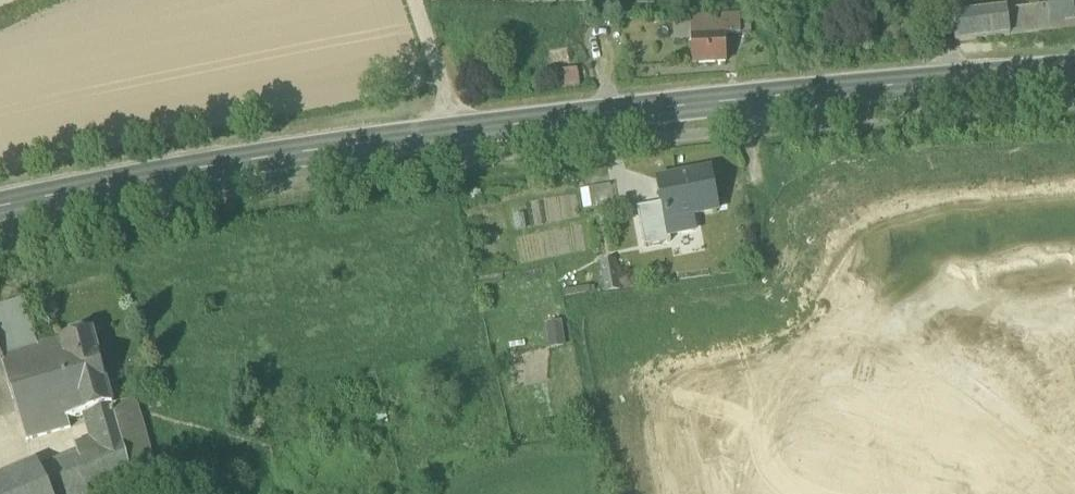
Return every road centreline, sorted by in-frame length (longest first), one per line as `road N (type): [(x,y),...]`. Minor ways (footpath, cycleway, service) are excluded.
road 1 (tertiary): [(1074,72),(457,131),(0,207)]
road 2 (track): [(419,0),(457,131)]

